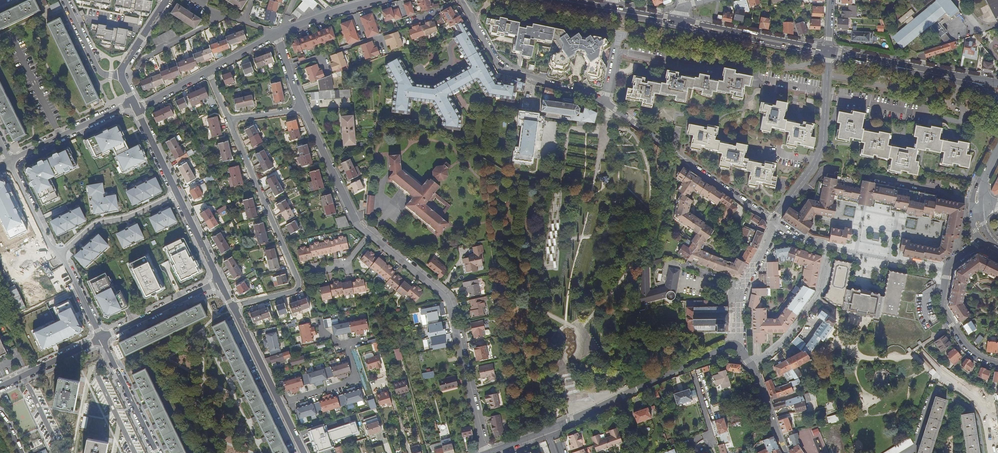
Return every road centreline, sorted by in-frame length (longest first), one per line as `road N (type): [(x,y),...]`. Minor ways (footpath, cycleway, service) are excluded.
road 1 (residential): [(485,452),(448,299),(369,234)]
road 2 (residential): [(232,305),(298,284),(229,119)]
road 3 (residential): [(774,220),(606,102)]
road 4 (residential): [(552,428),(736,344)]
road 5 (residential): [(606,102),(506,69),(462,0)]
road 6 (residential): [(829,52),(823,146),(774,220)]
road 7 (residential): [(232,305),(304,452)]
road 8 (secondary): [(676,21),(829,52)]
road 9 (residential): [(828,247),(820,291),(787,337),(751,366)]
road 10 (residential): [(369,234),(357,224),(303,109)]
road 11 (residential): [(9,163),(134,101)]
road 12 (secondary): [(963,80),(829,52)]
road 13 (residential): [(59,254),(95,223),(177,194)]
road 14 (residential): [(220,281),(101,338)]
road 15 (residential): [(101,338),(157,452)]
road 16 (residential): [(828,247),(947,270)]

